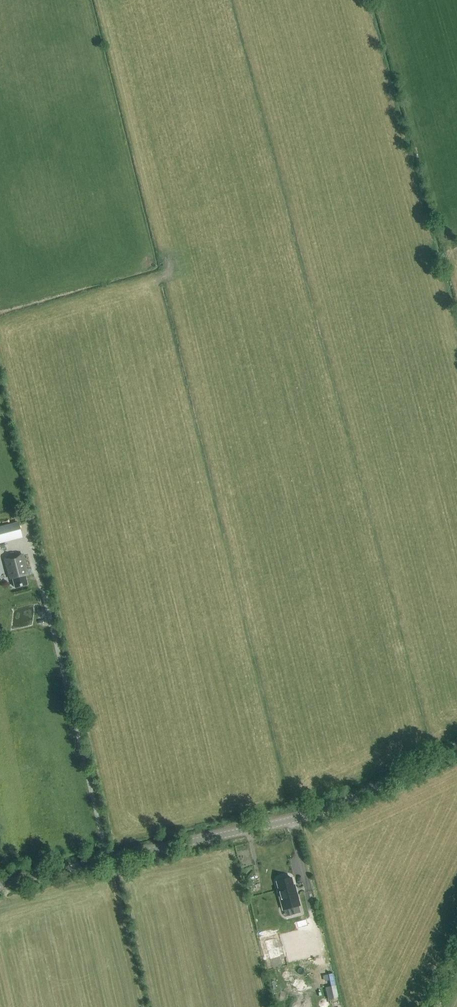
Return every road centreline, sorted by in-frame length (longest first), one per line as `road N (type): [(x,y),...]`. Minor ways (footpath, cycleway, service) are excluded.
road 1 (tertiary): [(456,748),(303,816),(0,884)]

